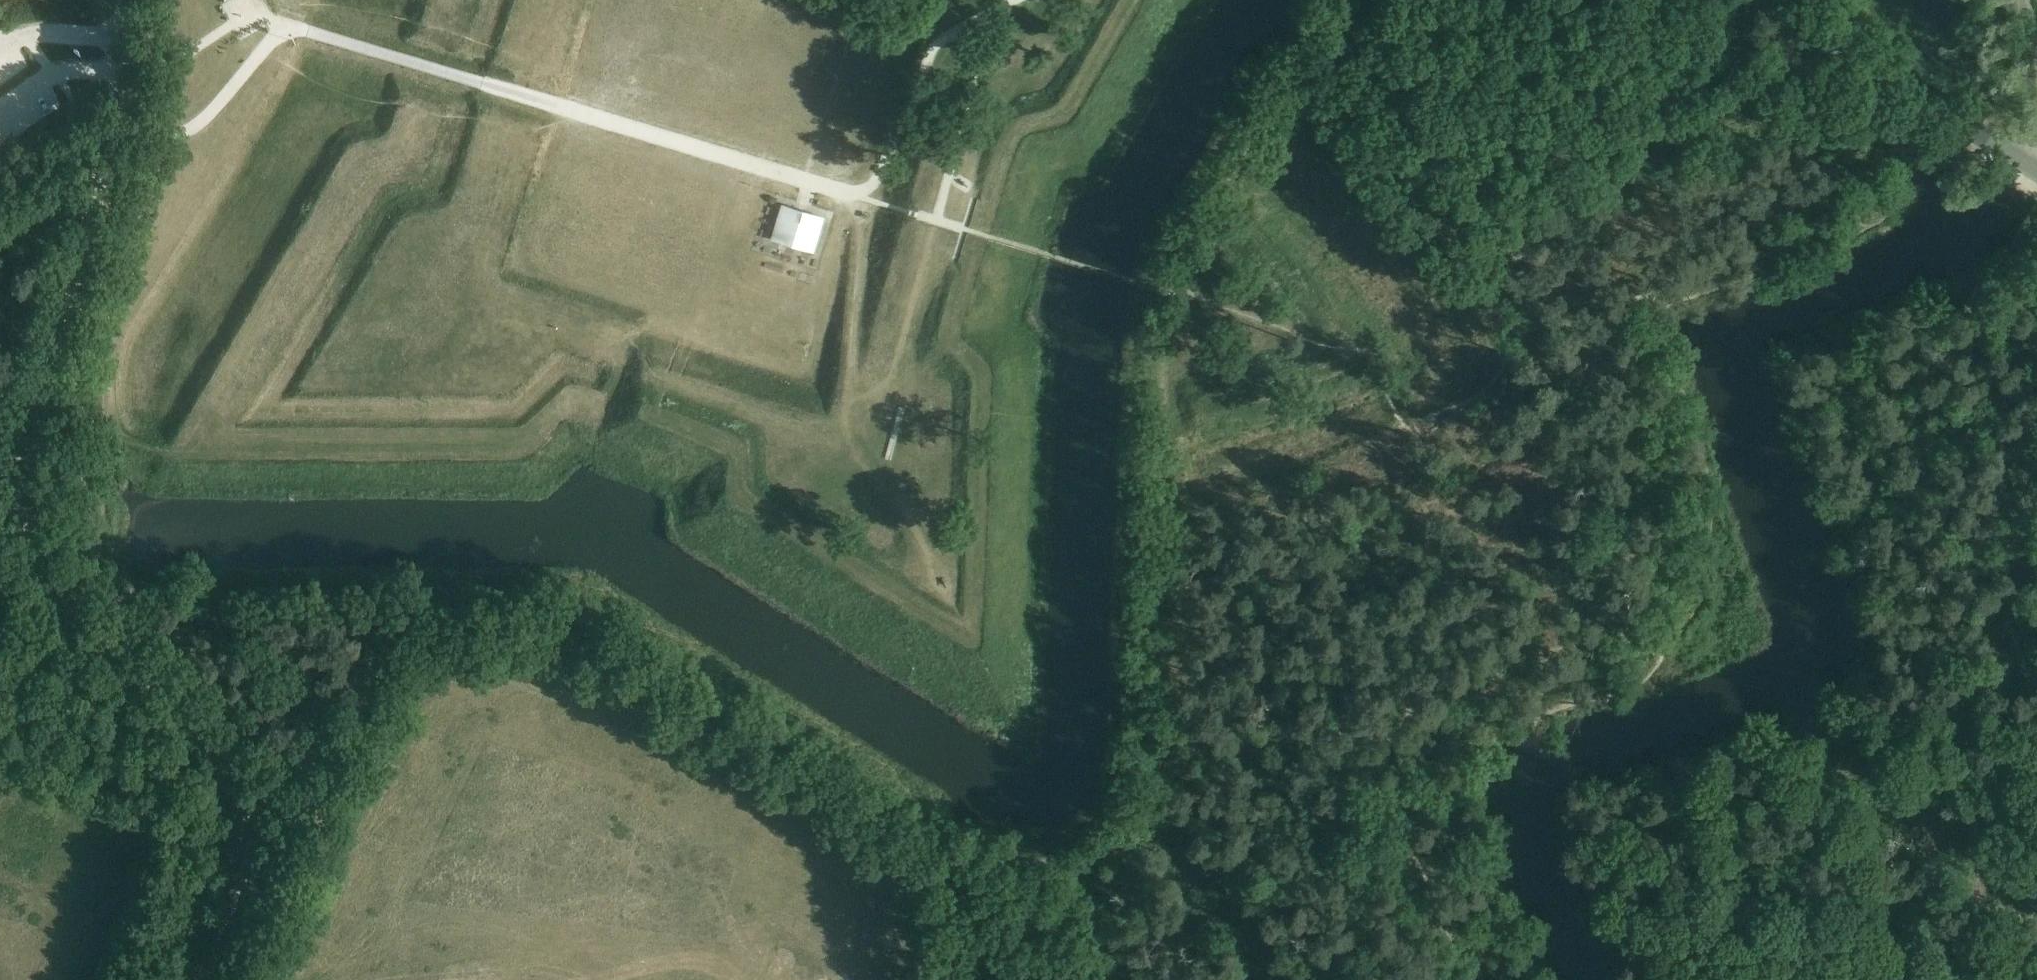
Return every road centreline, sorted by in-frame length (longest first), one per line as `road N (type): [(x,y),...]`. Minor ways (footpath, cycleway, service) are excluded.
road 1 (tertiary): [(206,979),(245,882),(233,780),(205,735),(67,606),(39,562),(25,505),(31,409),(112,126),(126,0)]
road 2 (tertiary): [(2036,171),(1772,0)]

